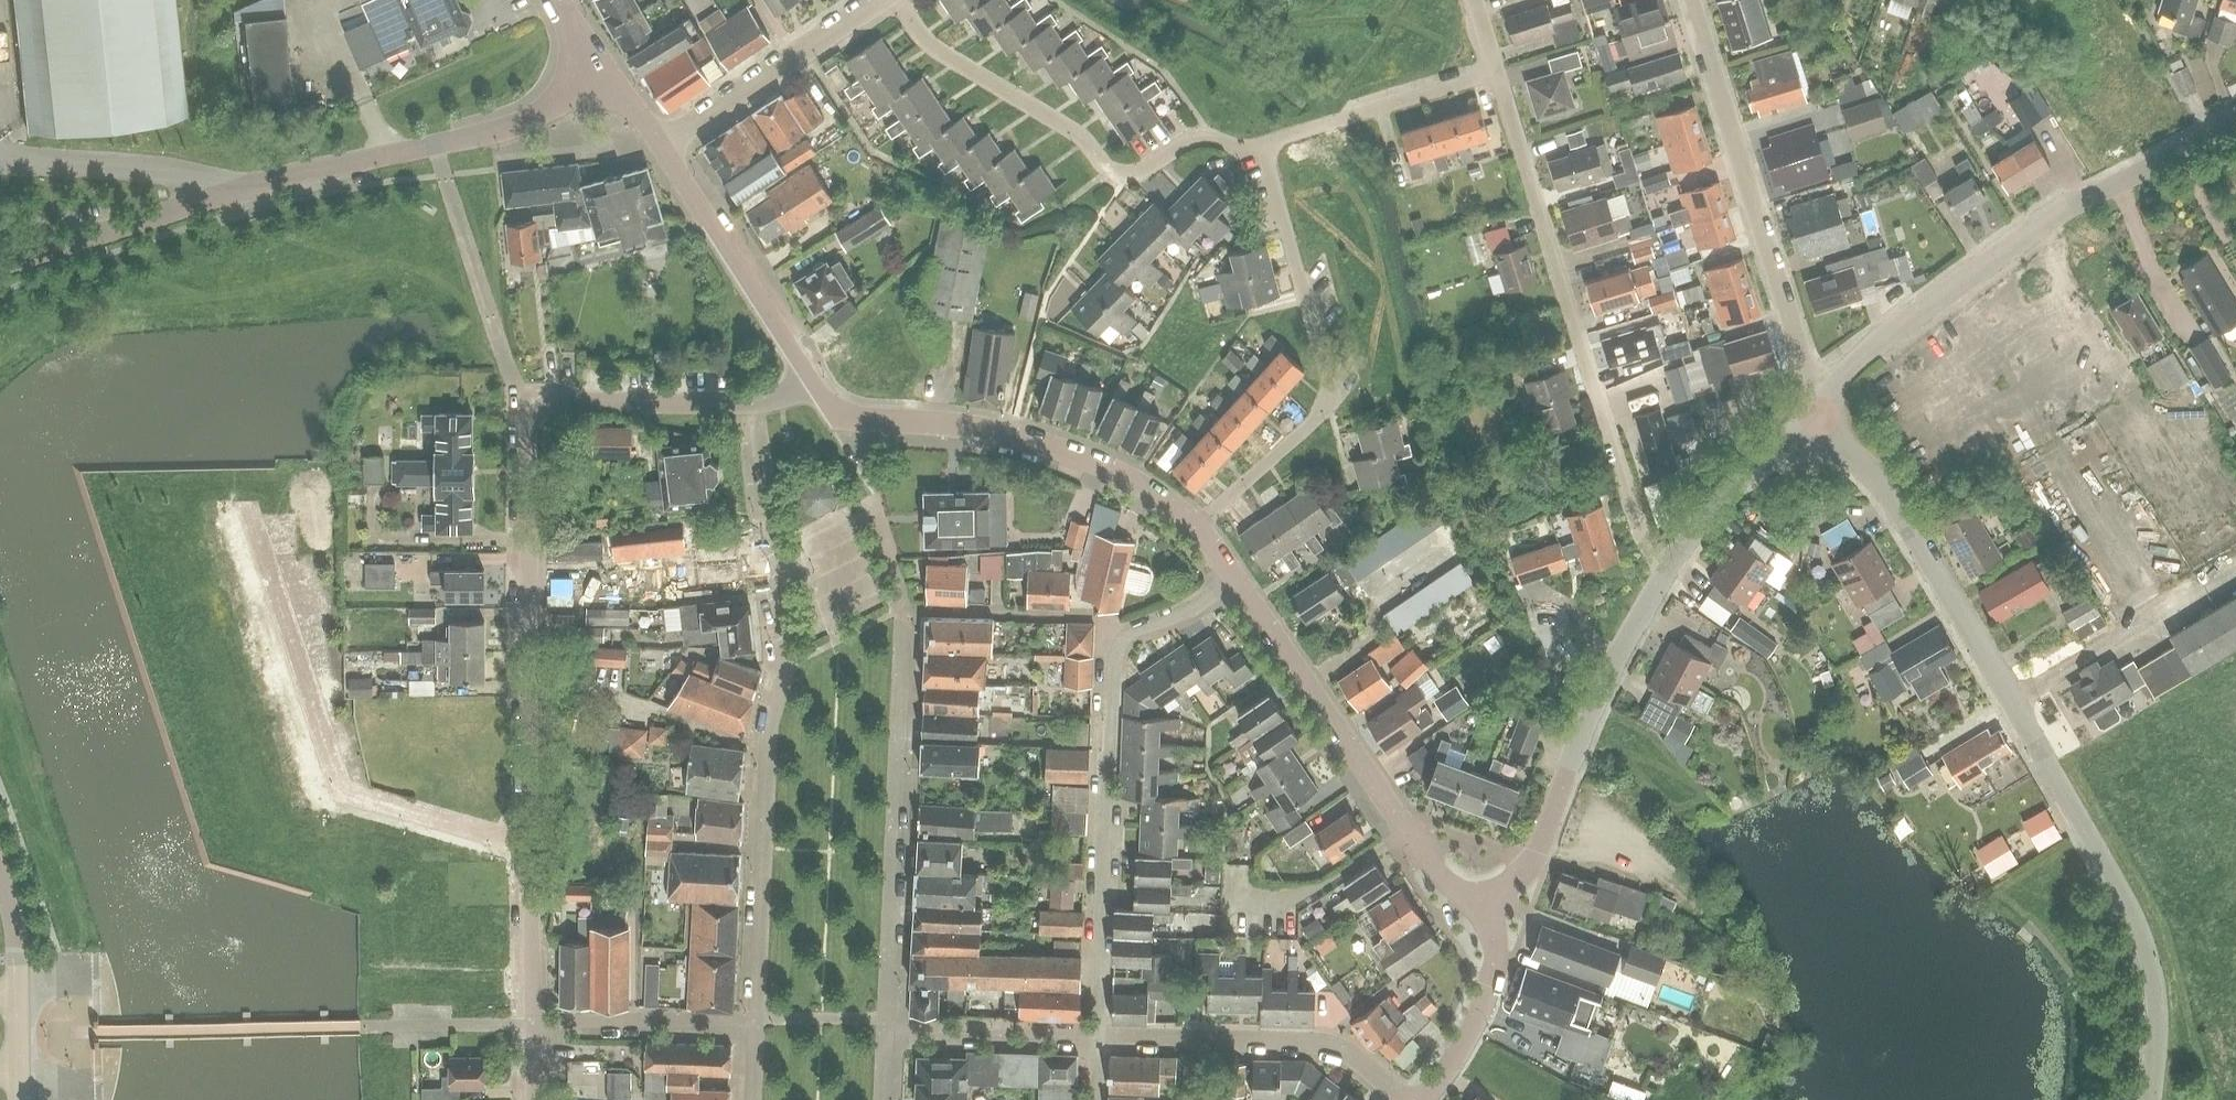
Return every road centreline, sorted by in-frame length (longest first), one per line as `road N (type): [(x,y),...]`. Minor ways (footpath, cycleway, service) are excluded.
road 1 (residential): [(530,851),(525,405),(752,404),(811,380)]
road 2 (tertiary): [(0,271),(241,190),(490,137),(542,113),(598,69)]
road 3 (residential): [(1498,76),(1661,588)]
road 4 (residential): [(1099,1036),(1117,648),(1136,631),(1242,584)]
road 5 (unclassified): [(1819,407),(1884,340),(1949,290),(2082,203),(2235,122)]
road 6 (residential): [(2085,828),(1936,570),(1819,407)]
road 7 (residential): [(530,851),(344,792),(251,514)]
road 8 (residential): [(767,536),(785,667),(768,748),(756,1020)]
road 9 (residential): [(1200,525),(1331,402),(1261,146)]
road 10 (residential): [(1261,146),(1242,152),(1200,135),(1126,177),(1101,164),(1082,138),(936,49),(900,0)]
road 11 (residential): [(1692,0),(1819,407)]
road 12 (residential): [(887,1029),(906,610)]
road 13 (residential): [(1483,911),(1460,904),(1242,584)]
road 14 (residential): [(1200,525),(1105,464),(1012,433),(842,419)]
road 15 (unclassified): [(1483,911),(1540,853),(1610,675),(1661,588)]
road 16 (residential): [(1405,1099),(1365,1062),(1323,1045),(1099,1036)]
road 17 (unclassified): [(2152,1099),(2158,1012),(2151,959),(2085,828)]
road 18 (unclassified): [(811,380),(661,147)]
road 19 (residential): [(886,0),(661,147)]
road 20 (residential): [(1261,146),(1498,76)]
road 21 (unclassified): [(1661,588),(1716,513),(1819,407)]
road 22 (tertiary): [(20,1099),(14,914),(0,877)]
road 23 (residential): [(756,1020),(534,1026)]
road 24 (residential): [(887,1029),(1099,1036)]
road 25 (residential): [(1420,1099),(1466,1039),(1489,989),(1497,954),(1483,911)]
road 26 (residential): [(534,1026),(530,851)]

